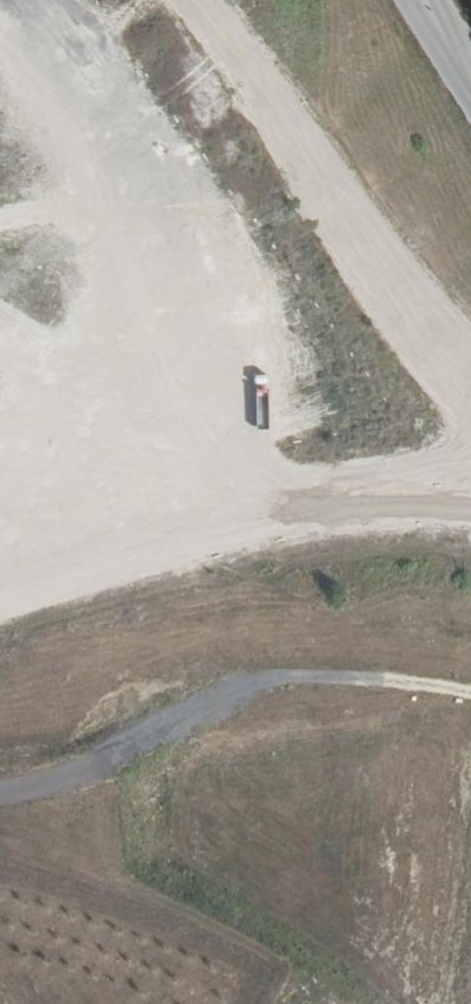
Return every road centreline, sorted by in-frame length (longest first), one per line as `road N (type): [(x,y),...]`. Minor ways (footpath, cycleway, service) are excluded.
road 1 (track): [(470,533),(59,588),(0,611)]
road 2 (track): [(470,381),(199,0)]

